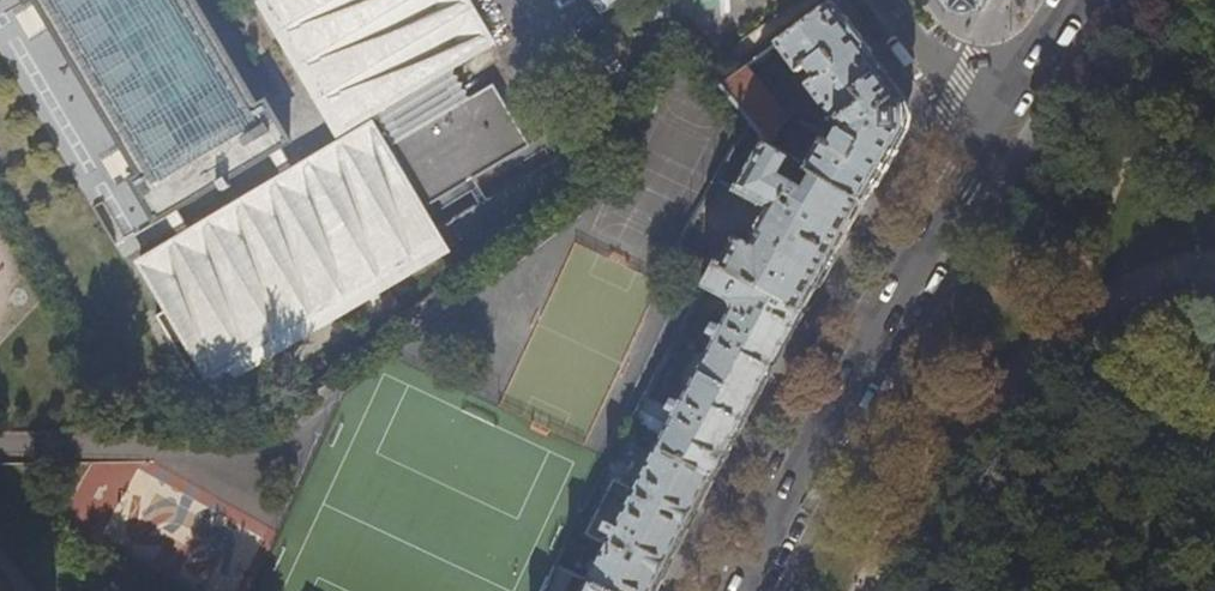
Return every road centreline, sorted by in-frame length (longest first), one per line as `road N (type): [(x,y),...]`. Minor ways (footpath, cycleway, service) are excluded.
road 1 (residential): [(990,135),(738,590)]
road 2 (residential): [(990,135),(888,0)]
road 3 (residential): [(1081,0),(990,135)]

